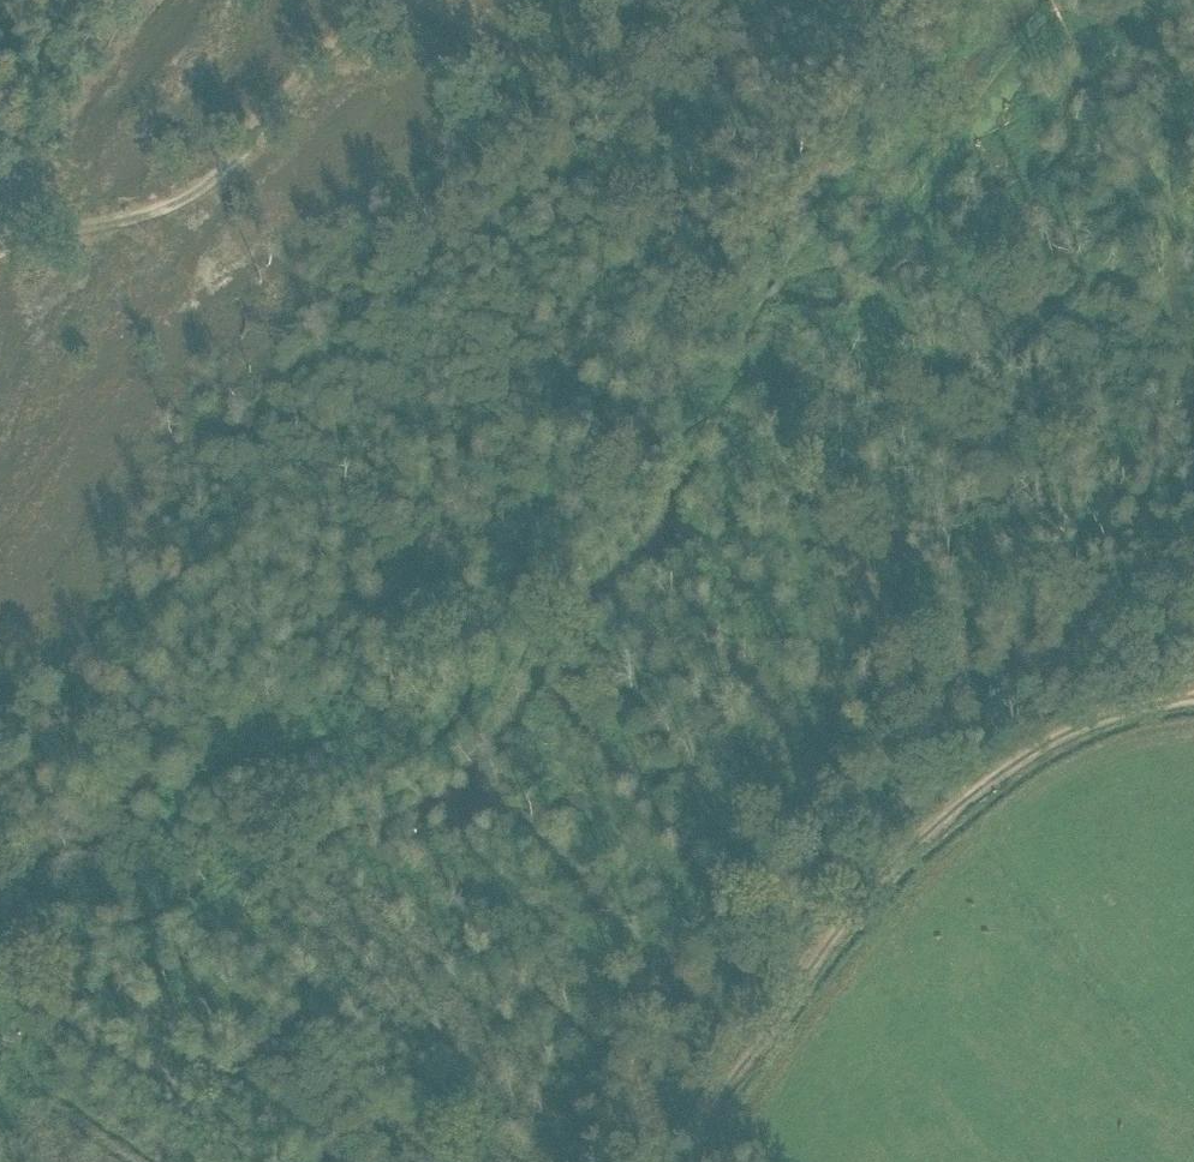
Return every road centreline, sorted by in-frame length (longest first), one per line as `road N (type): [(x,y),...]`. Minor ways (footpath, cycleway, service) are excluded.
road 1 (track): [(1193,699),(1124,709),(1056,740),(953,809),(866,895),(703,1131),(702,1161)]

